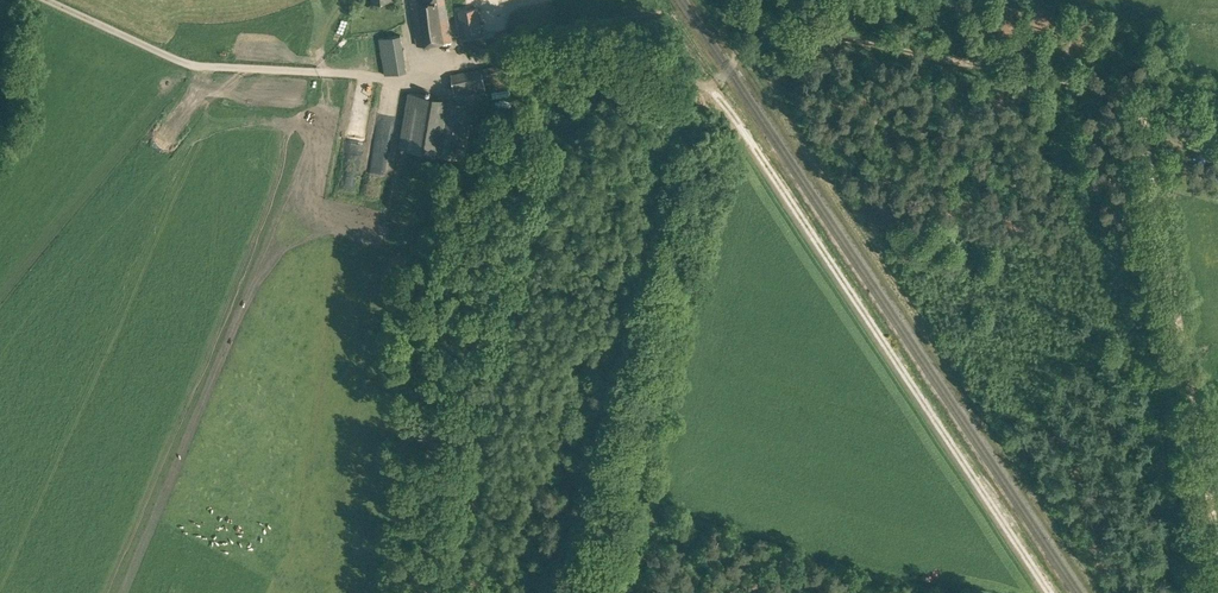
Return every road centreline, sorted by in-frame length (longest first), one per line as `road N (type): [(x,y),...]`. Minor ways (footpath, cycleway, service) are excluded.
road 1 (track): [(1050,592),(710,86)]
road 2 (track): [(1217,566),(1143,134),(1149,95)]
road 3 (track): [(750,35),(759,24),(779,23),(1149,95)]

